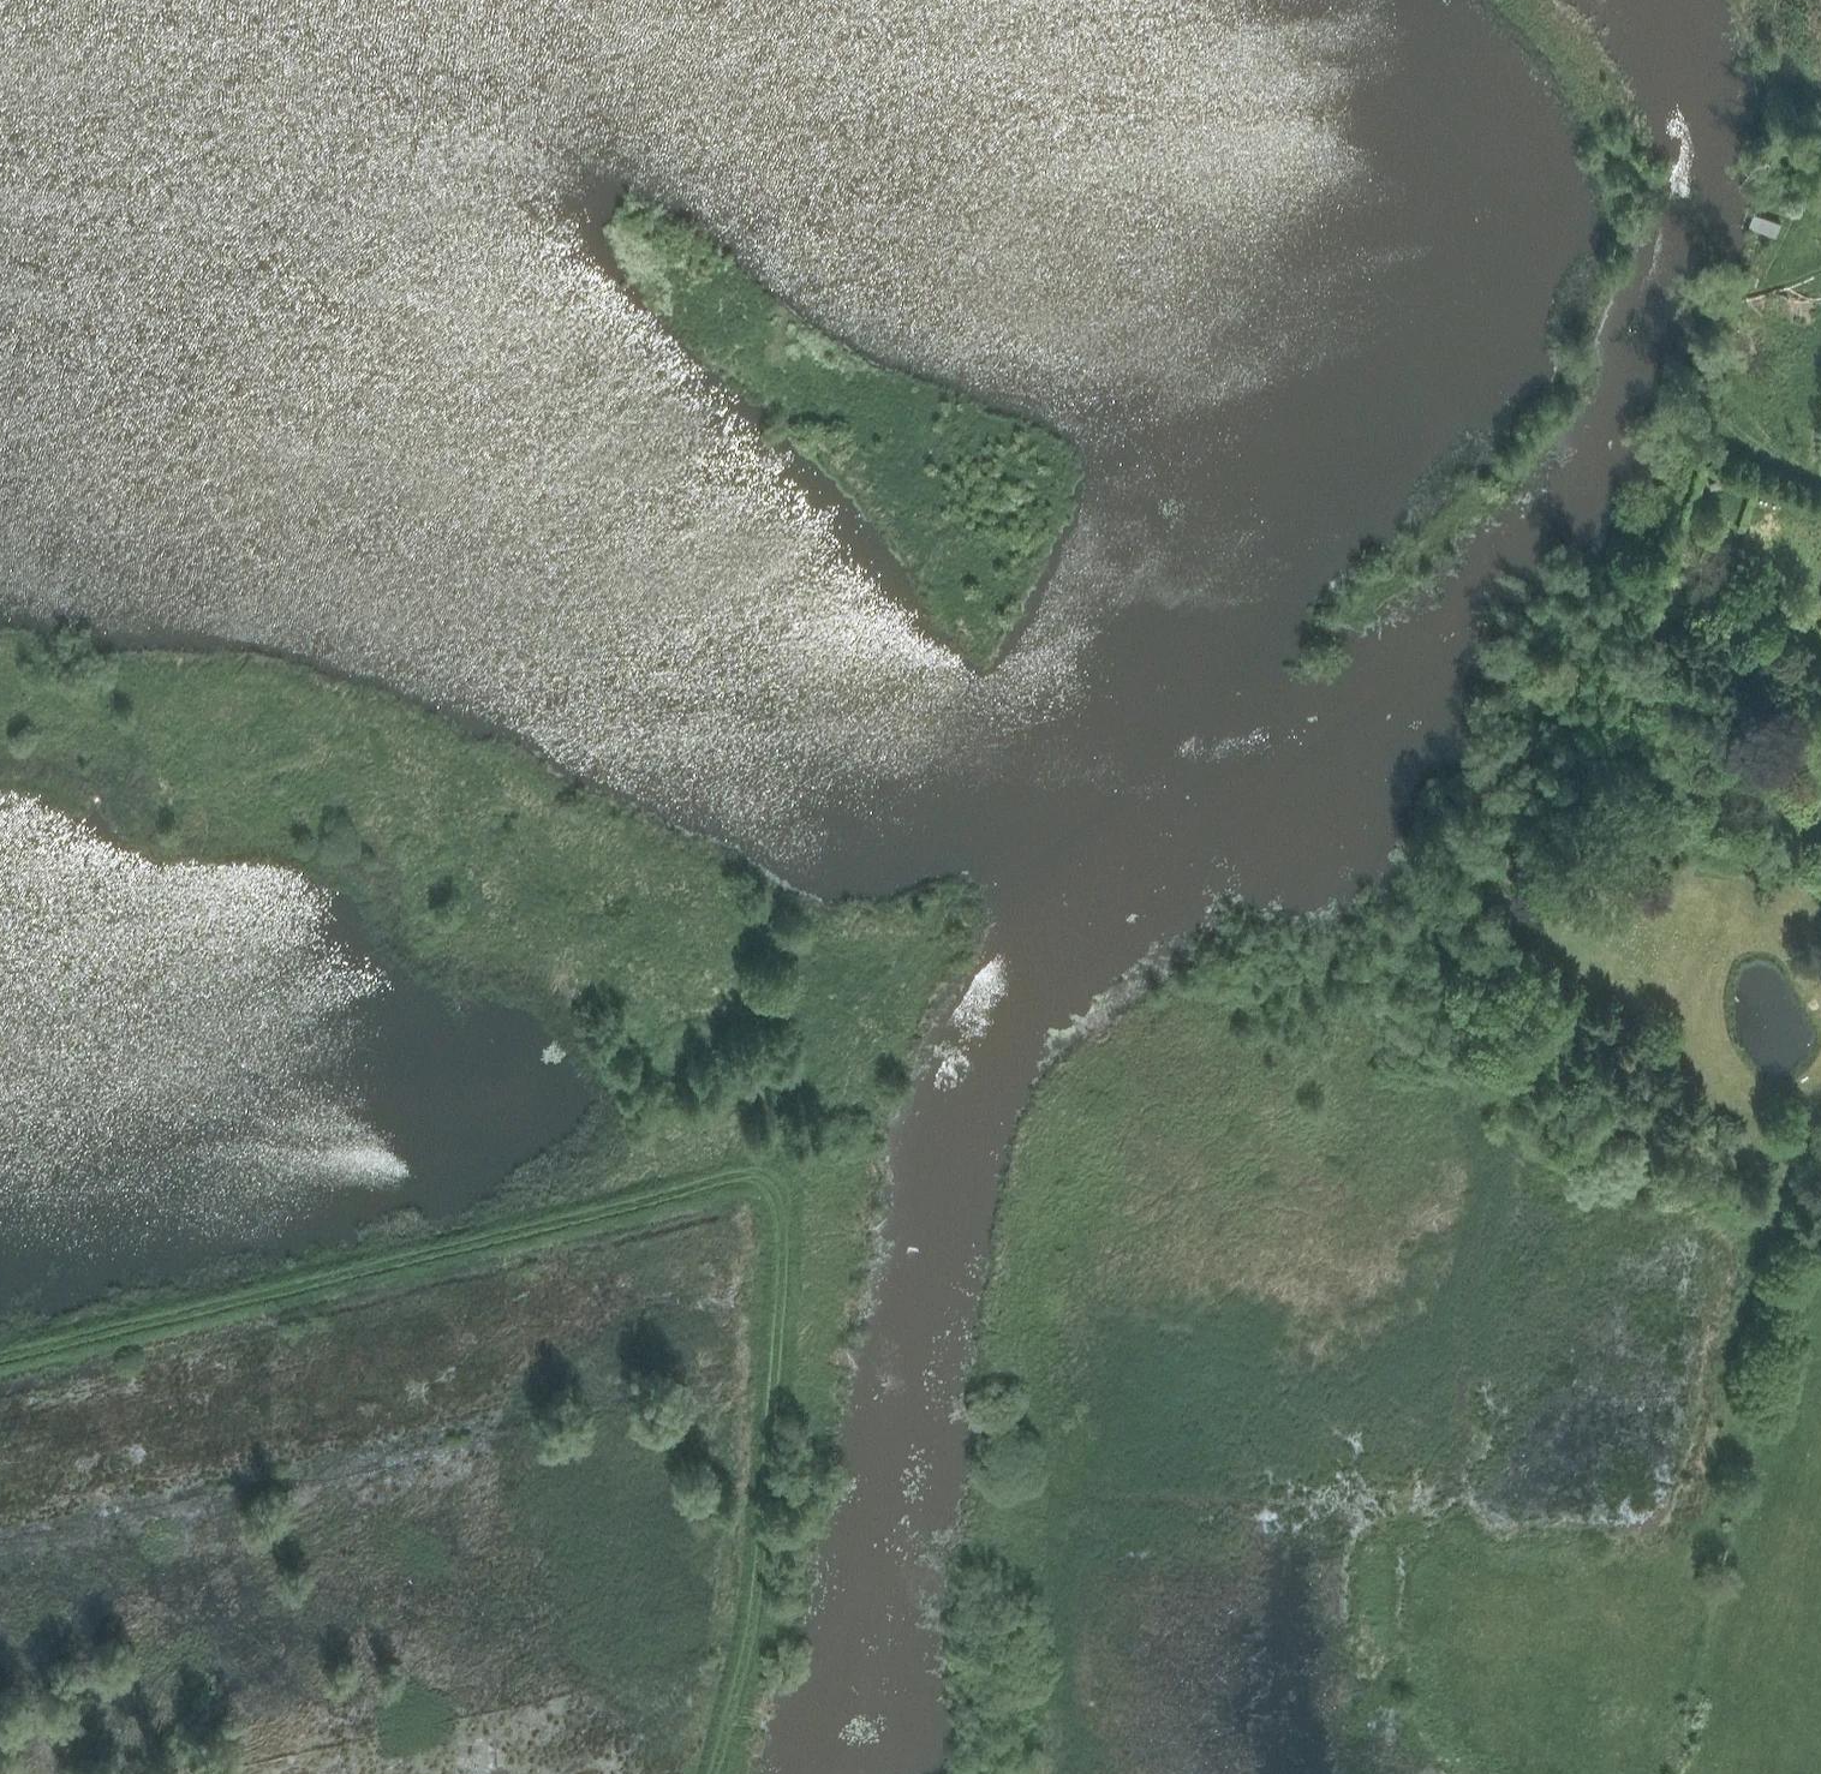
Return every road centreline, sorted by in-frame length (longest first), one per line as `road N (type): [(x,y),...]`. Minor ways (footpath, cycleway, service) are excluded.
road 1 (track): [(1820,487),(1708,447),(1808,202),(1820,190)]

